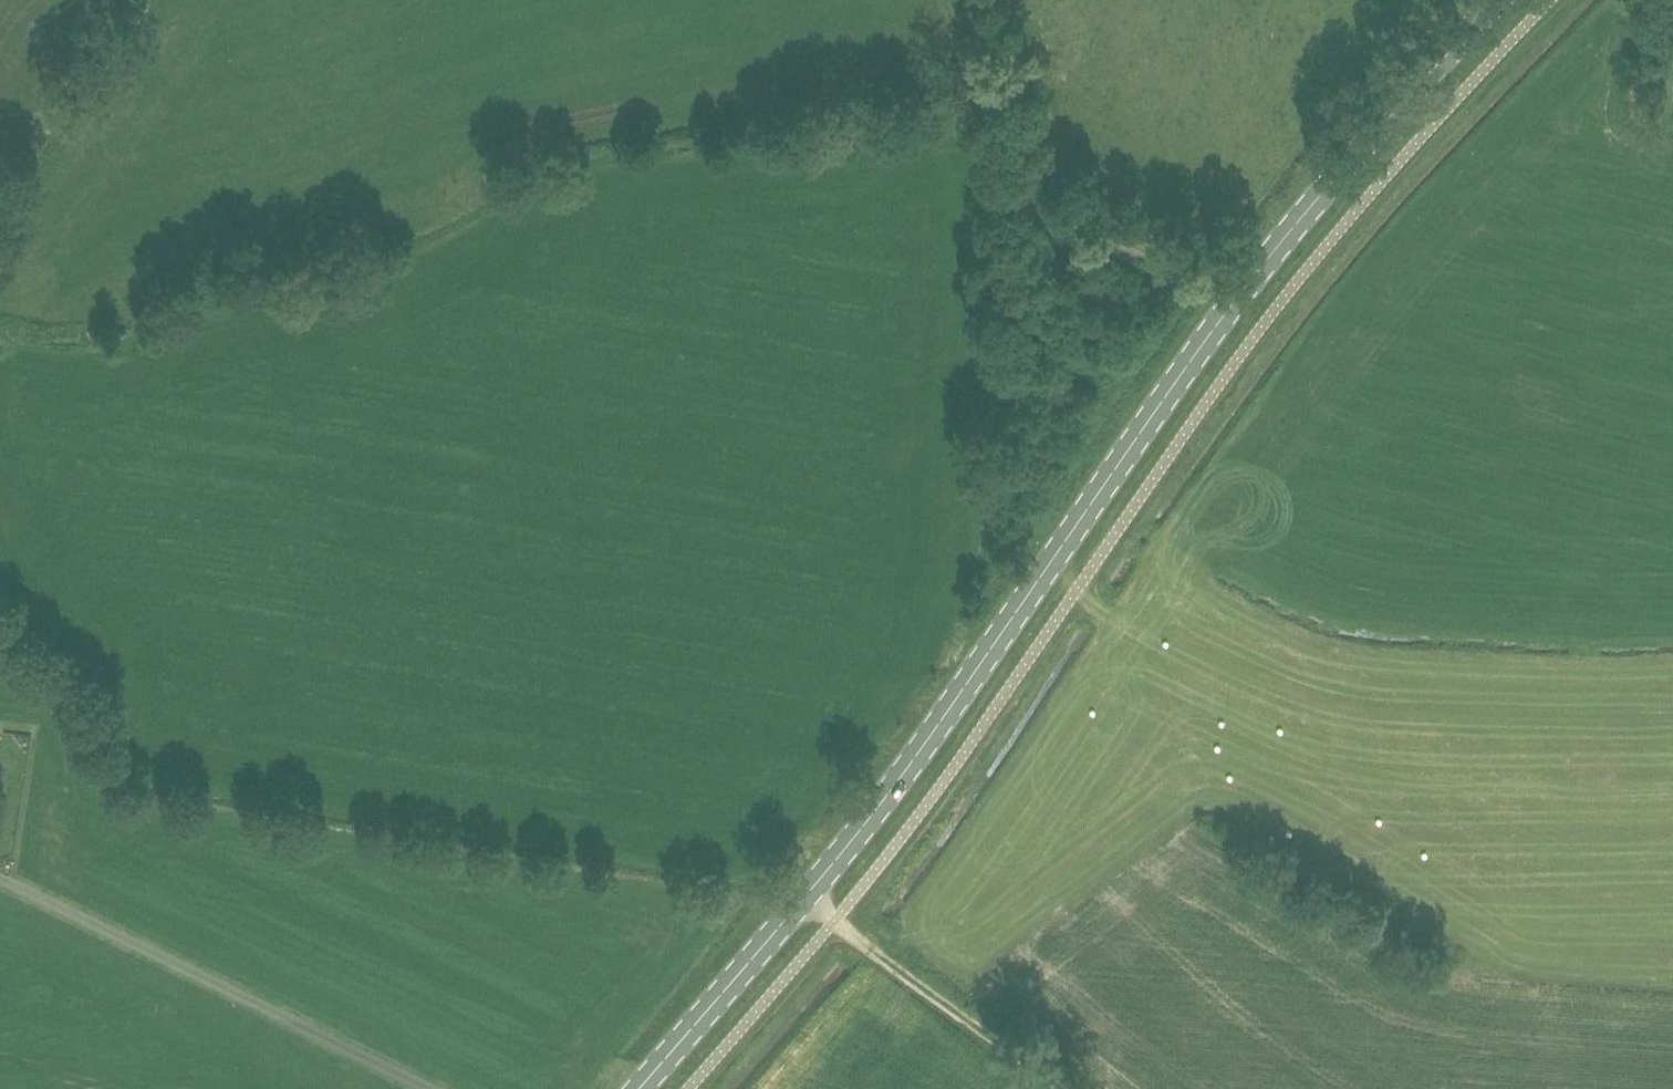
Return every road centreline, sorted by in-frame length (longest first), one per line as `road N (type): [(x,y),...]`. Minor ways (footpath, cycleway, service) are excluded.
road 1 (secondary): [(643,1088),(967,693),(1204,341),(1286,238),(1505,0)]
road 2 (track): [(1044,1088),(802,898)]

